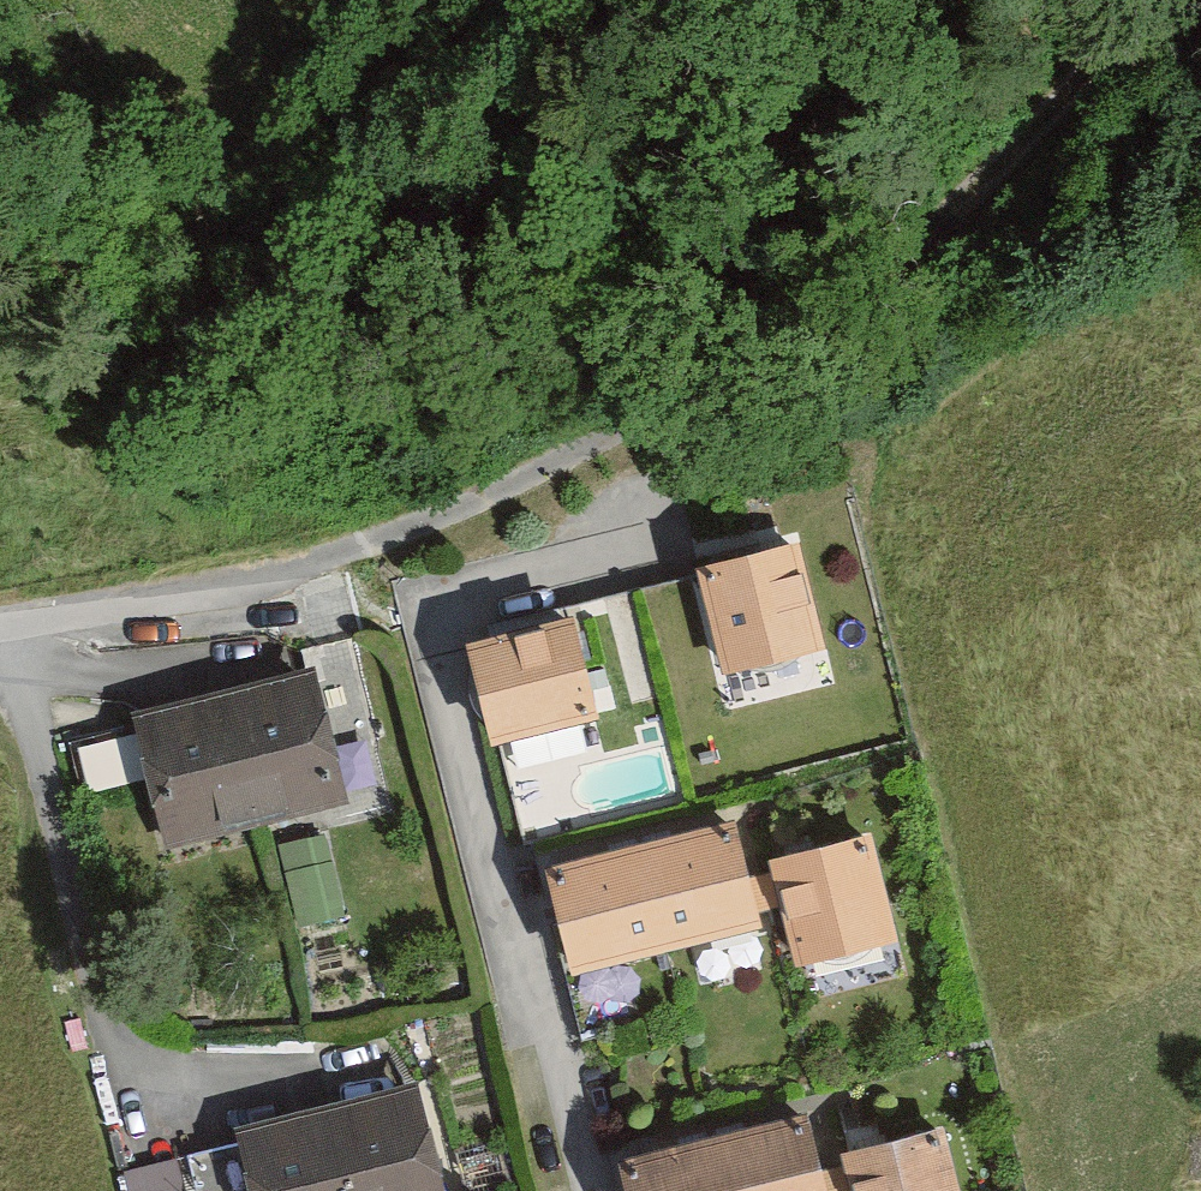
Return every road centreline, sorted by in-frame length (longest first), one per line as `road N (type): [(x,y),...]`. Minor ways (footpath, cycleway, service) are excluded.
road 1 (residential): [(565,1190),(416,610),(681,548)]
road 2 (residential): [(0,631),(366,545),(639,424),(725,374)]
road 3 (track): [(725,374),(813,324),(908,253),(1166,0)]

